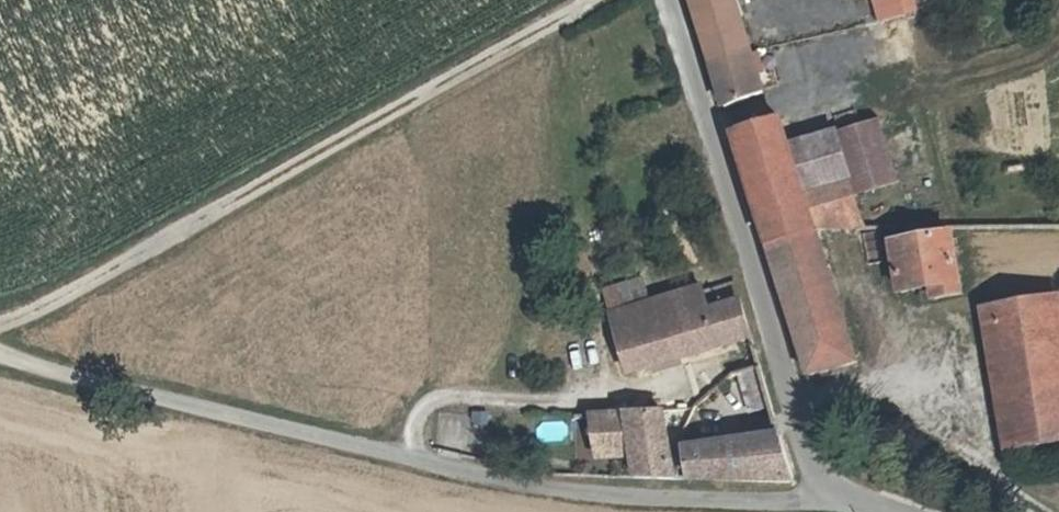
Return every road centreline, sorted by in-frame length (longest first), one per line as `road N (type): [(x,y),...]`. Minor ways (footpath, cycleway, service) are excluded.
road 1 (unclassified): [(0,353),(456,471),(607,495),(829,498)]
road 2 (track): [(0,325),(583,0)]
road 3 (unclassified): [(829,498),(660,0)]

